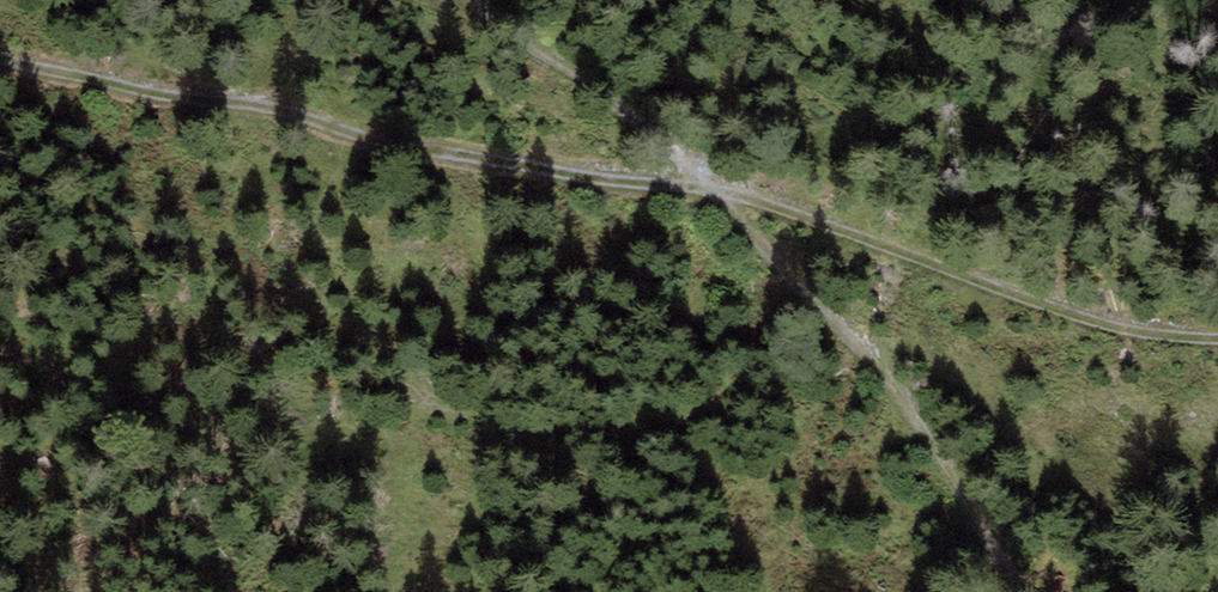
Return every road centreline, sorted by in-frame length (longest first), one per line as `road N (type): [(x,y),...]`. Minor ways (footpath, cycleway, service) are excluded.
road 1 (track): [(0,57),(156,96),(304,118),(465,160),(713,192),(1127,333),(1217,342)]
road 2 (track): [(464,0),(649,133),(713,192),(881,371),(985,537),(1039,591)]

